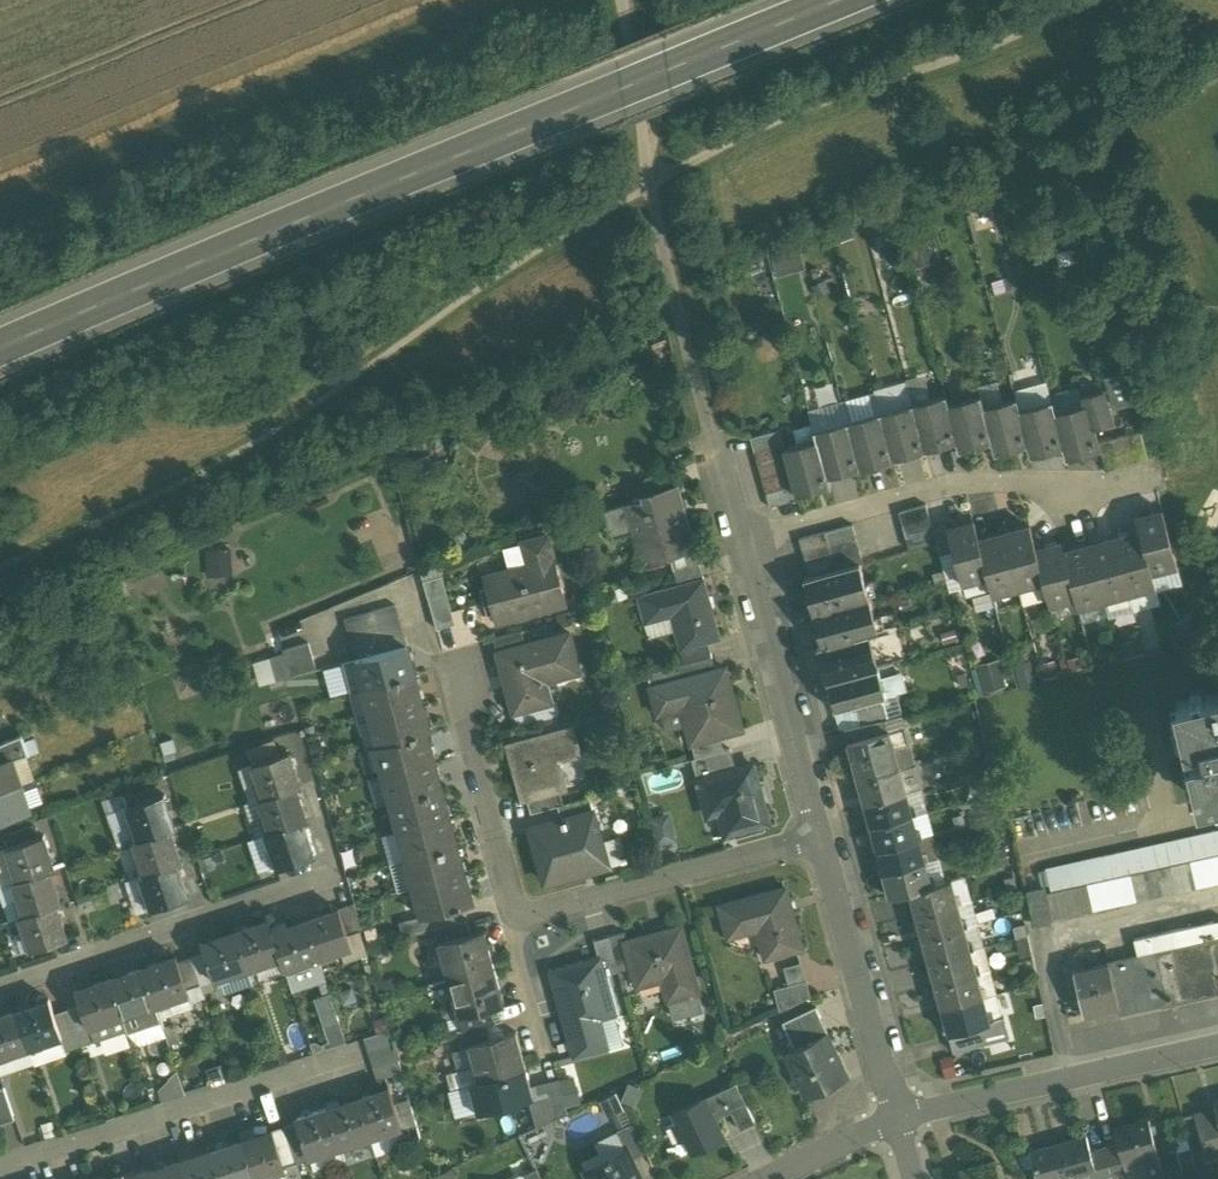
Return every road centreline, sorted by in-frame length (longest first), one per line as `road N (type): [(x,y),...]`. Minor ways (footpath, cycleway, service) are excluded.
road 1 (primary): [(0,345),(813,0)]
road 2 (residential): [(814,839),(519,925),(456,672)]
road 3 (residential): [(738,540),(953,485),(1011,482),(1044,493),(1148,473)]
road 4 (residential): [(0,1175),(344,1065)]
road 5 (residential): [(0,991),(339,882)]
road 6 (residential): [(897,1118),(1217,1046)]
road 7 (residential): [(738,540),(814,839)]
road 8 (residential): [(814,839),(897,1118)]
road 9 (track): [(709,434),(644,178)]
road 10 (track): [(644,178),(621,0)]
road 11 (residential): [(771,1178),(897,1118)]

